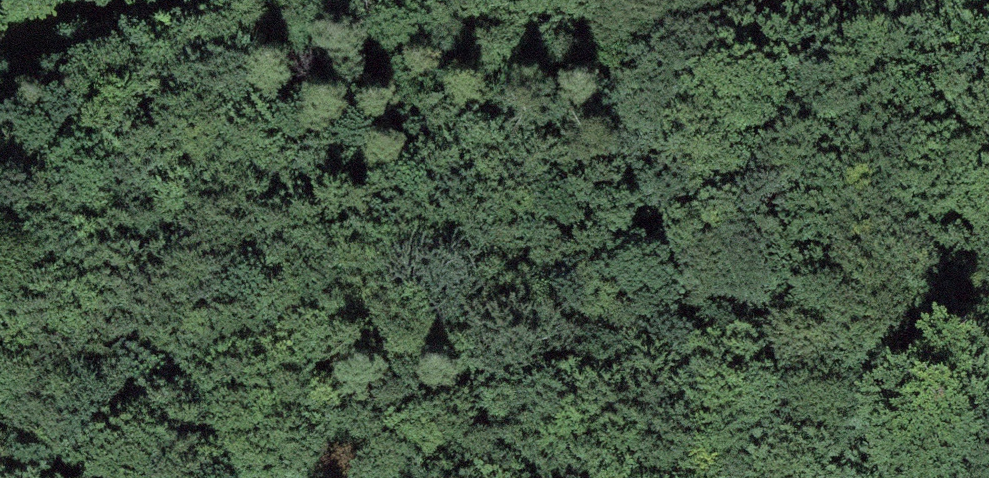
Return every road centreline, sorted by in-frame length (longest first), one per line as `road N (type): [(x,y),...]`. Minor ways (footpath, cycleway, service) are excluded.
road 1 (track): [(988,268),(766,316),(504,284),(331,324),(79,477)]
road 2 (track): [(988,57),(676,55),(369,0)]
road 3 (track): [(288,0),(0,50)]

